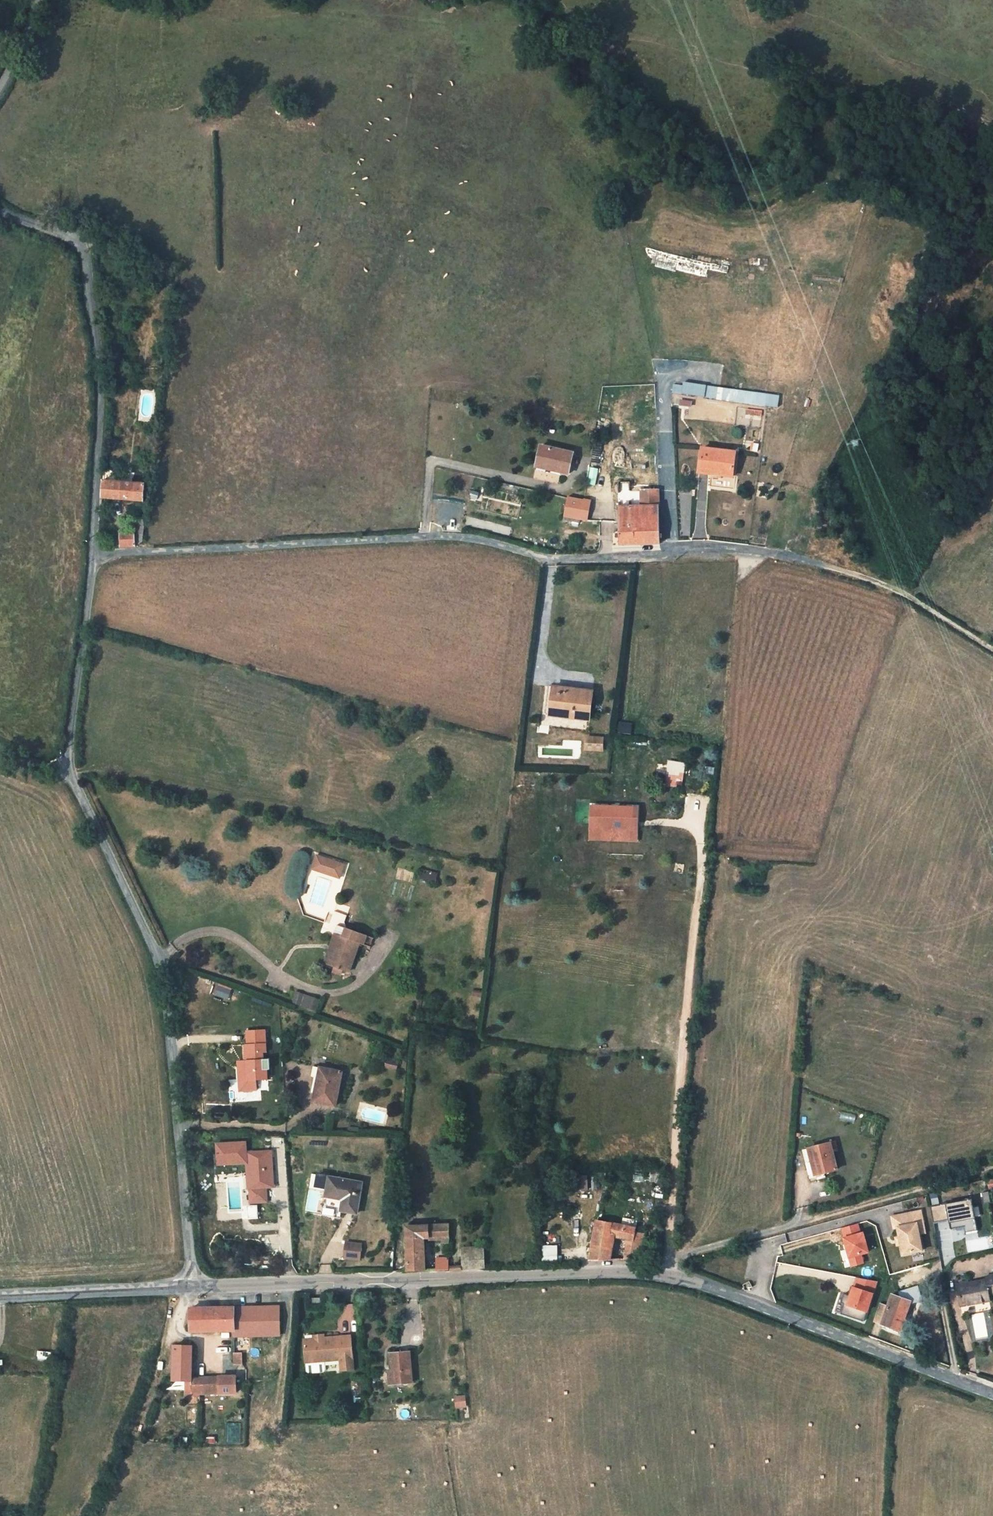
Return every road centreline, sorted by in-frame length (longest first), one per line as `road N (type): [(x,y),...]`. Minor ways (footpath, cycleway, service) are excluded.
road 1 (residential): [(94,554),(450,535),(552,559),(738,549),(822,565)]
road 2 (unclassified): [(69,775),(158,960),(177,1072),(192,1287)]
road 3 (unclassified): [(192,1287),(663,1272)]
road 4 (unclassified): [(0,210),(73,237),(85,255),(100,388),(94,554)]
road 5 (residential): [(663,1272),(992,1394)]
road 6 (unclassified): [(94,554),(69,775)]
road 7 (unclassified): [(0,1296),(192,1287)]
road 8 (track): [(822,565),(890,586),(992,648)]

